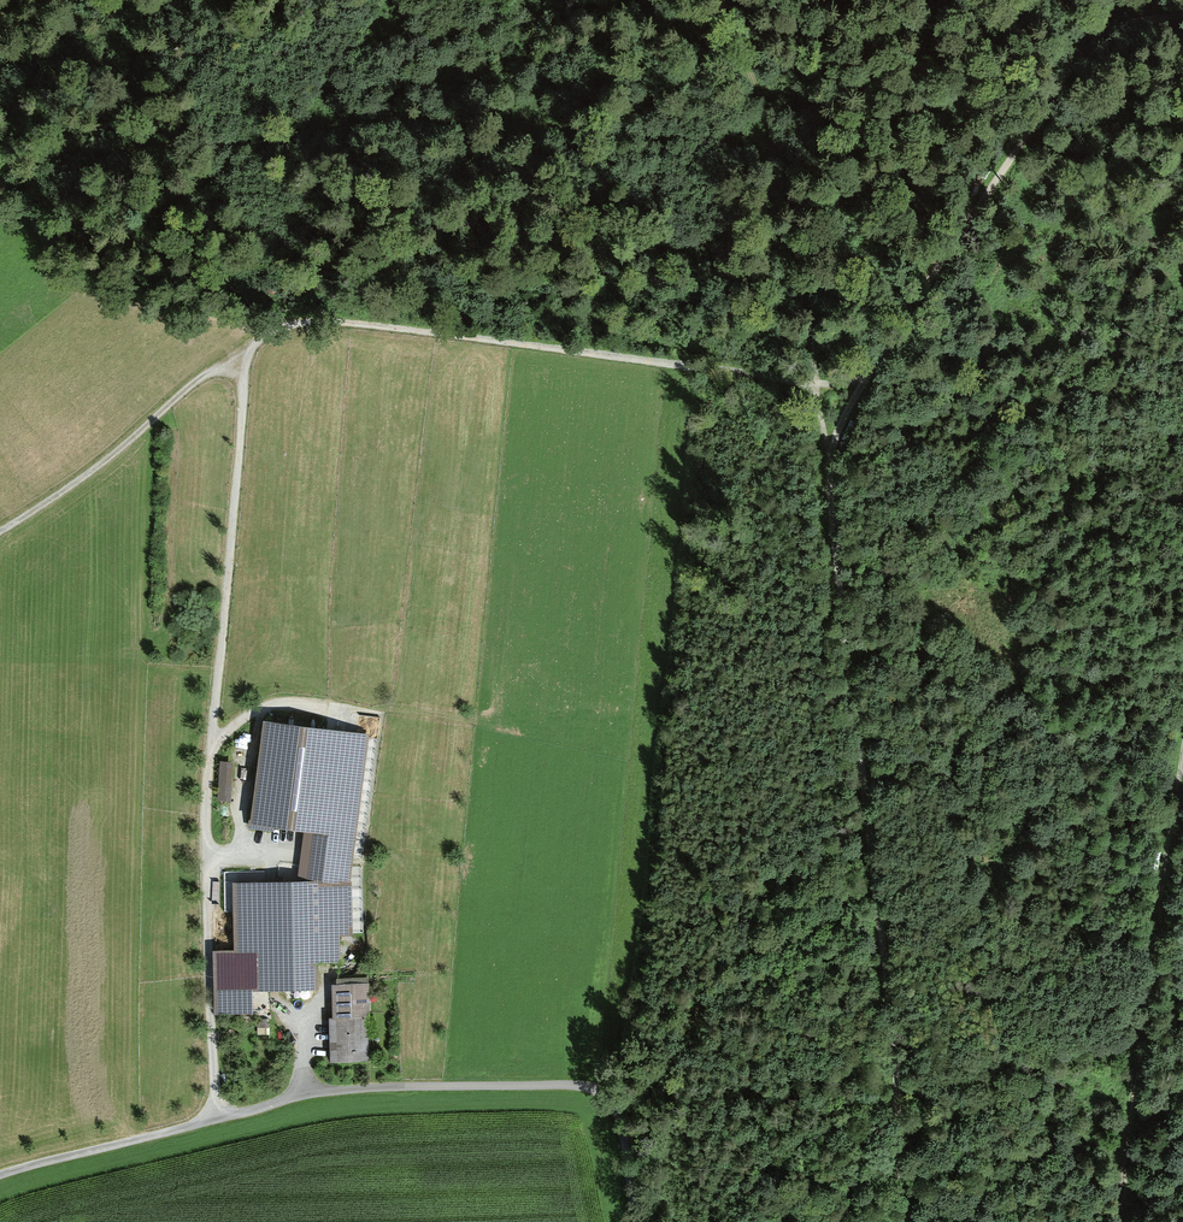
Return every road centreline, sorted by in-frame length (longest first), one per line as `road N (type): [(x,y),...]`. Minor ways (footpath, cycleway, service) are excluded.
road 1 (track): [(0,529),(94,467),(207,372),(299,320),(860,379)]
road 2 (track): [(0,160),(357,123),(600,127),(774,141)]
road 3 (track): [(827,455),(897,1096),(902,1221)]
road 4 (track): [(213,1115),(205,864),(210,736),(246,351)]
road 5 (residential): [(0,1172),(307,1091),(562,1081),(599,1089),(617,1115),(641,1221)]
road 6 (track): [(1182,14),(1126,16),(1076,56),(860,379),(827,455)]
road 7 (track): [(1124,1221),(1132,1096),(1182,738)]
road 8 (track): [(716,0),(764,105),(779,159),(812,375)]
road 9 (track): [(65,0),(0,131)]

